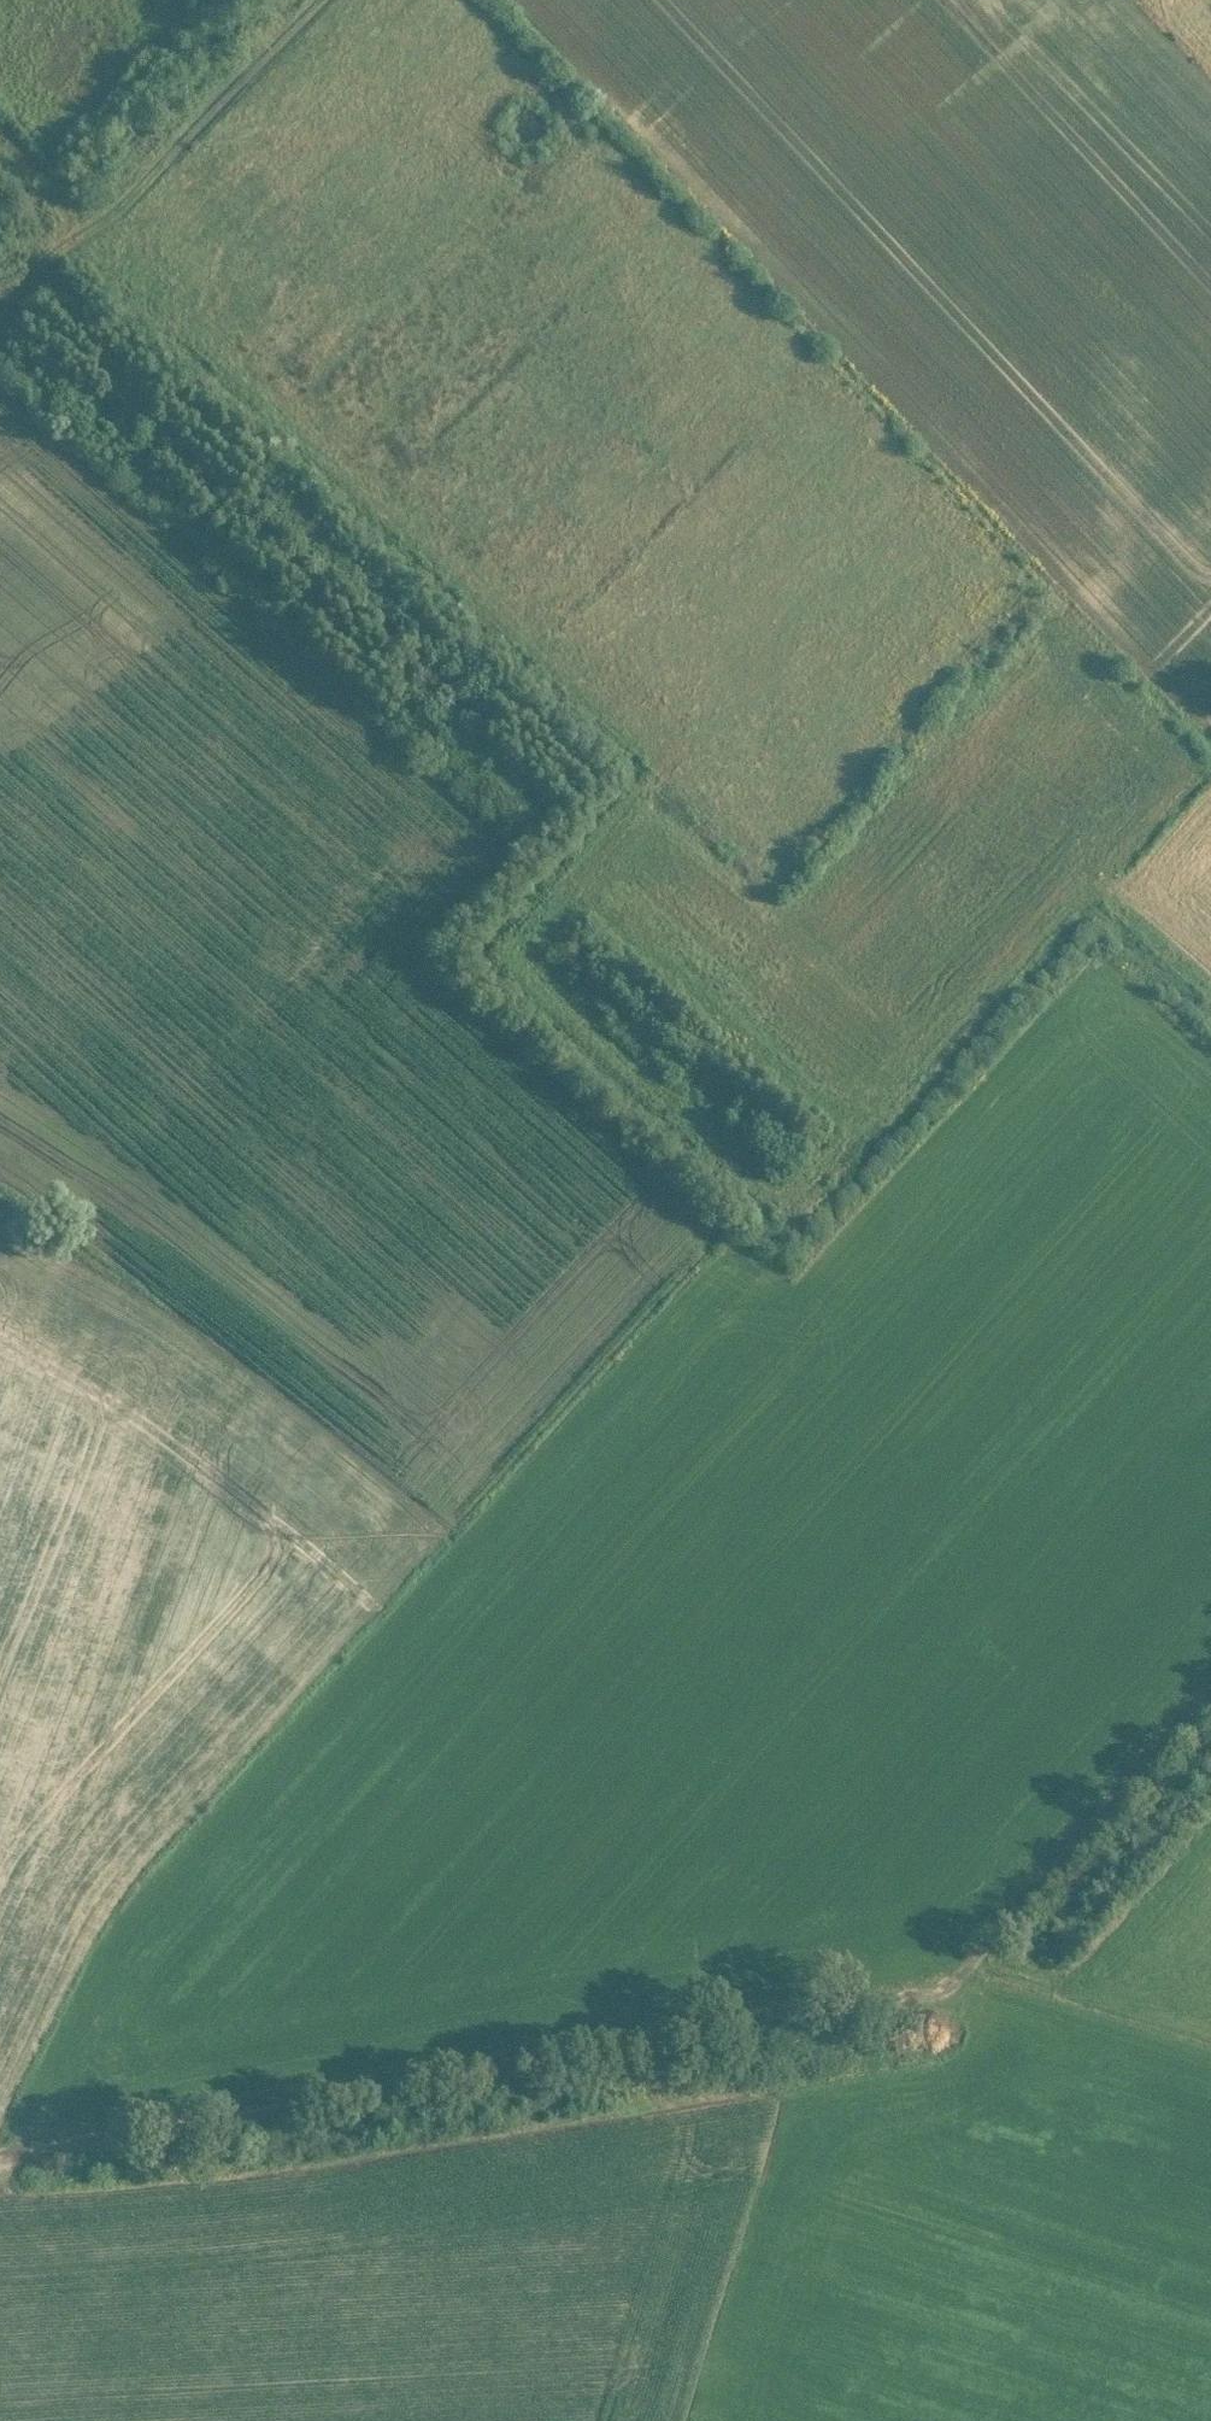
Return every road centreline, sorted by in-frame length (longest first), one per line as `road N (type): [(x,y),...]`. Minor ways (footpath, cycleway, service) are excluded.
road 1 (track): [(1210,1693),(950,1983),(0,2155)]

